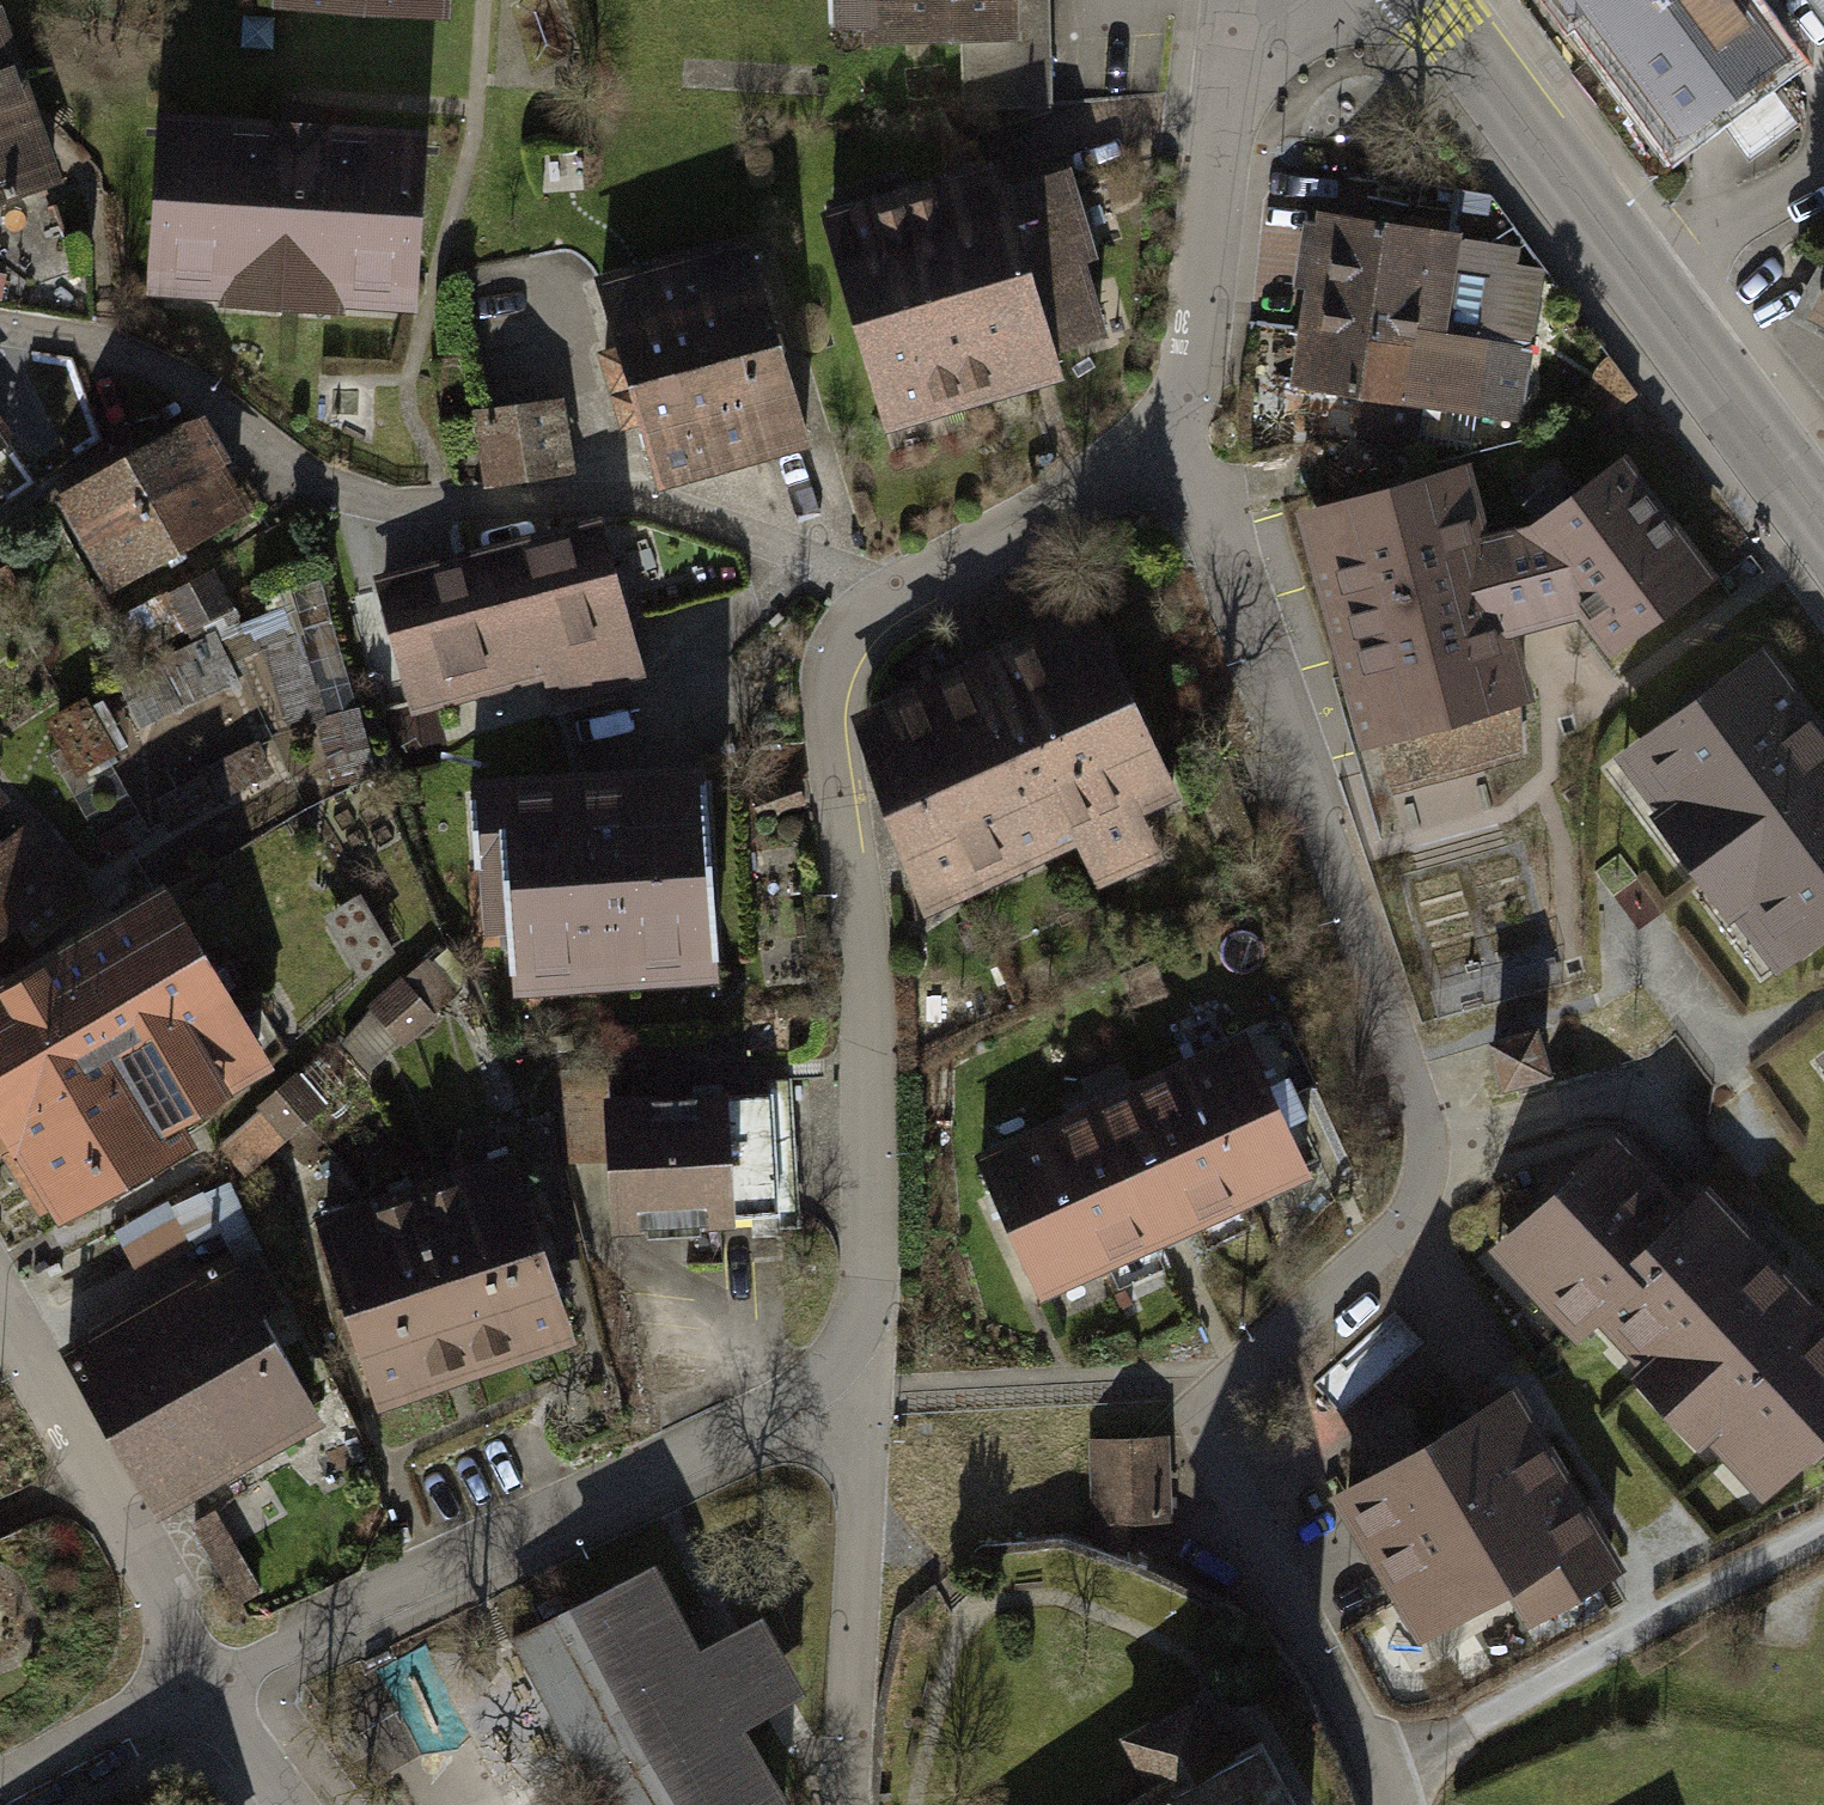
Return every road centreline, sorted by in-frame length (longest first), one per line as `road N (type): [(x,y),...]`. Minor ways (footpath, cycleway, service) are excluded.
road 1 (residential): [(1171,440),(1211,512),(1435,1137),(1430,1198),(1412,1232),(1228,1377),(1218,1456),(1376,1768)]
road 2 (residential): [(872,1385),(872,1085),(829,719),(838,642),(885,595),(1116,489),(1171,440)]
road 3 (residential): [(872,1385),(206,1675)]
road 4 (unclassified): [(1432,0),(1823,527)]
road 5 (residential): [(1376,1768),(1823,1534)]
road 6 (residential): [(1171,440),(1251,65),(1293,0)]
road 7 (residential): [(206,1675),(0,1290)]
road 8 (residential): [(872,1385),(847,1804)]
road 9 (residential): [(0,1784),(206,1675)]
road 10 (residential): [(304,1804),(206,1675)]

